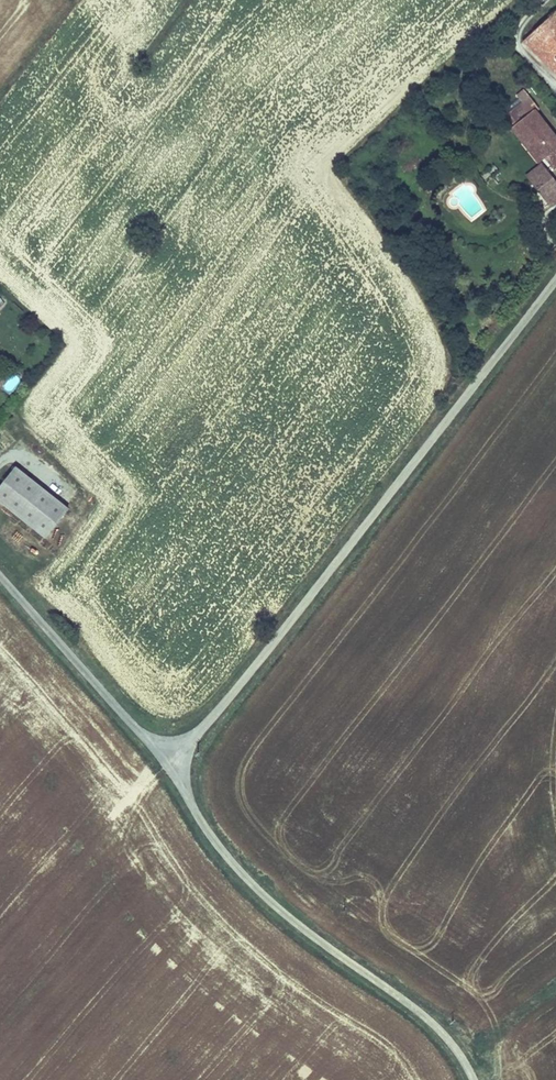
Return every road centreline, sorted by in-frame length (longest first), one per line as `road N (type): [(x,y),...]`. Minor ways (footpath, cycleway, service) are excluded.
road 1 (unclassified): [(172,767),(555,280)]
road 2 (unclassified): [(172,767),(213,840),(252,883),(426,1017),(474,1079)]
road 3 (unclassified): [(0,576),(172,767)]

